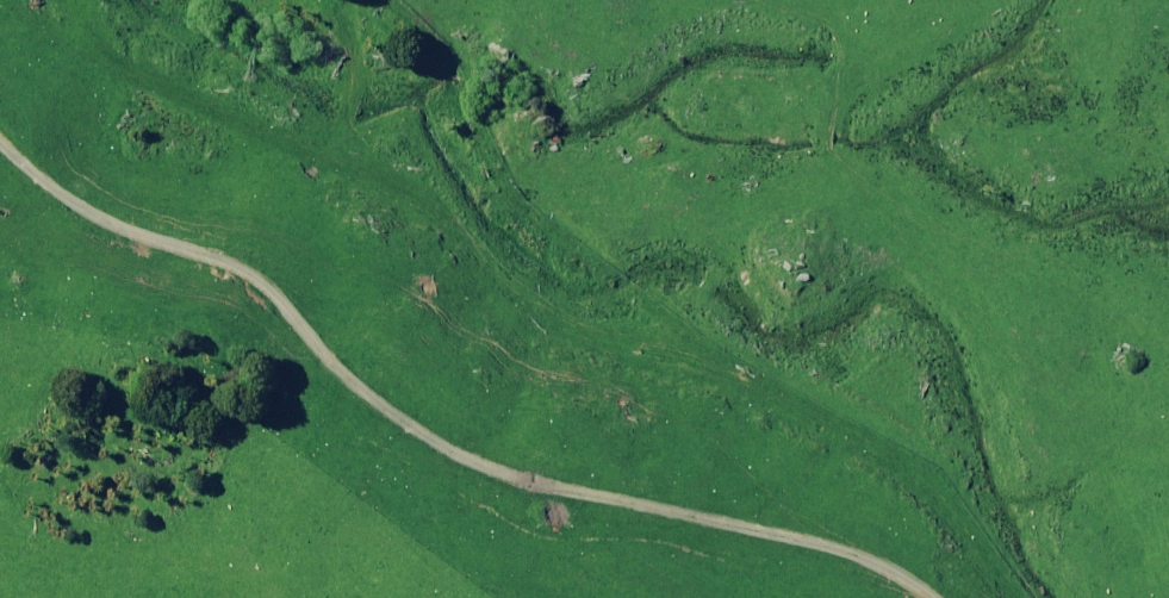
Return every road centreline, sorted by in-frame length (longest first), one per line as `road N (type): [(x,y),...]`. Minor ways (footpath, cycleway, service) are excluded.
road 1 (track): [(401,390),(604,149),(768,83),(912,0)]
road 2 (track): [(906,597),(840,533),(590,470),(401,390)]
road 3 (track): [(0,122),(207,241),(401,390)]

